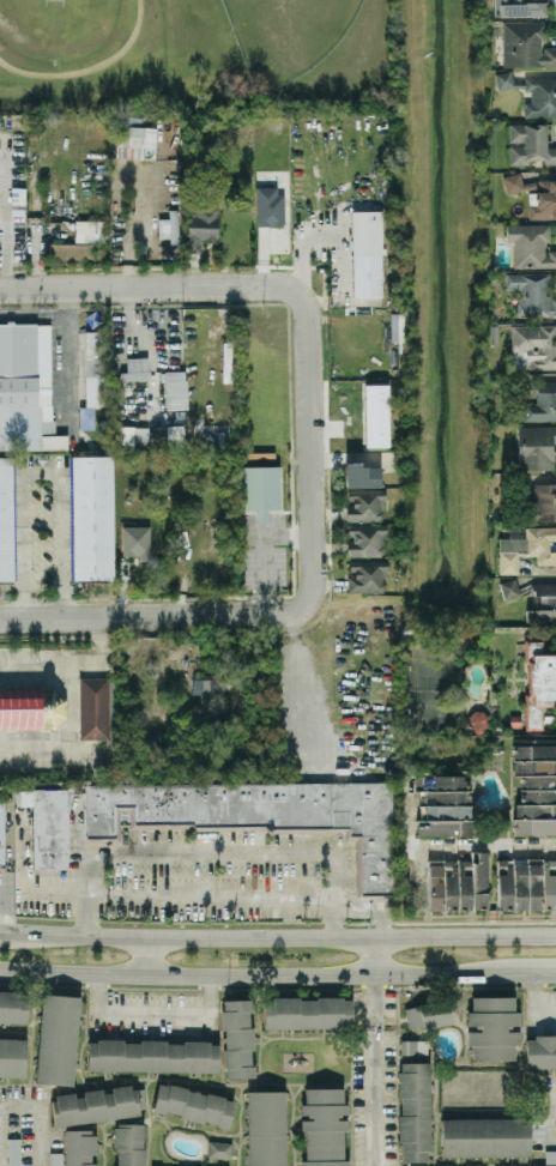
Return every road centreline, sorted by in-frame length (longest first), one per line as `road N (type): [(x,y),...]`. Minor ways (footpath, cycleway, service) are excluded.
road 1 (residential): [(310,600),(304,302),(282,284),(0,289)]
road 2 (secondary): [(555,935),(0,931)]
road 3 (secondary): [(0,969),(536,973)]
road 4 (residential): [(0,617),(292,612),(310,600)]

